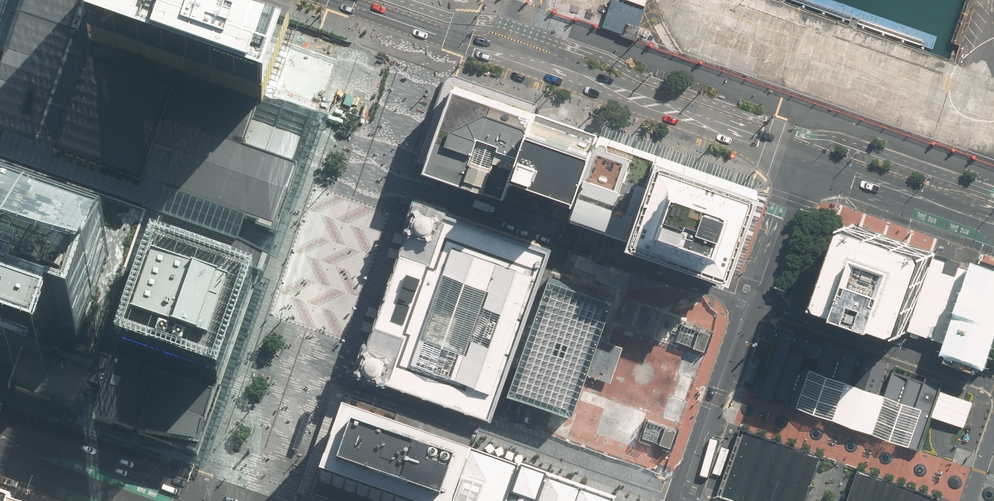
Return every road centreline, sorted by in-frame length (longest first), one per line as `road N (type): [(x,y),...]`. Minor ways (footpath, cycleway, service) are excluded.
road 1 (residential): [(680,500),(394,397)]
road 2 (secondary): [(522,59),(803,156)]
road 3 (residential): [(477,202),(752,299)]
road 4 (residential): [(752,299),(993,386)]
road 5 (residential): [(752,299),(680,500)]
road 6 (secondary): [(993,223),(803,156)]
road 7 (secondary): [(0,441),(167,500)]
road 8 (secondary): [(495,50),(348,0)]
road 9 (residential): [(803,156),(752,299)]

